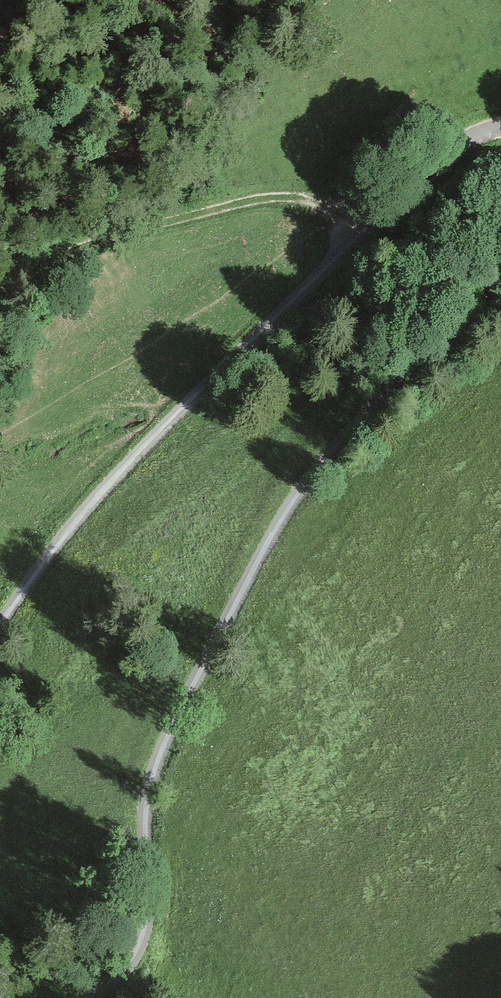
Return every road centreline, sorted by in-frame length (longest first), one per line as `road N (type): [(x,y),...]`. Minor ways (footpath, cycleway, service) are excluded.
road 1 (unclassified): [(500,298),(364,419),(281,517),(158,761),(144,814),(148,927),(133,961),(92,997)]
road 2 (track): [(0,444),(344,227),(371,226),(286,193),(238,197),(105,234),(0,296)]
road 3 (unclassified): [(500,131),(450,156),(371,226),(124,470),(0,629)]

